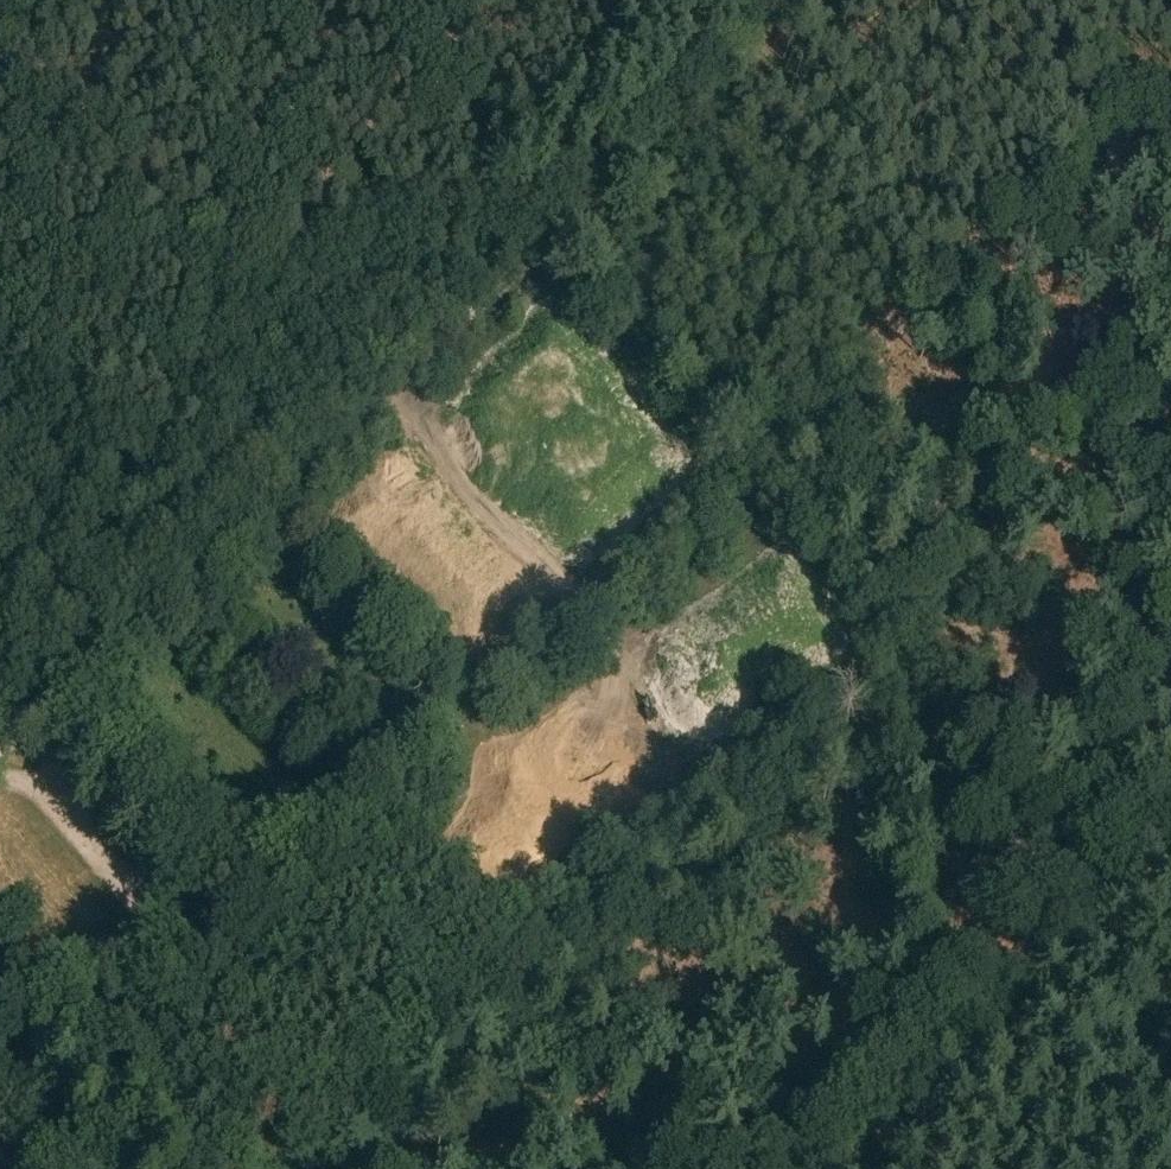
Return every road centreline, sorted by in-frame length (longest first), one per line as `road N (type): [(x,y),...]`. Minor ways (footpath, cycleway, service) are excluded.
road 1 (track): [(0,728),(808,0)]
road 2 (track): [(1170,812),(1019,951),(817,1168)]
road 3 (primary): [(77,1168),(0,1055)]

